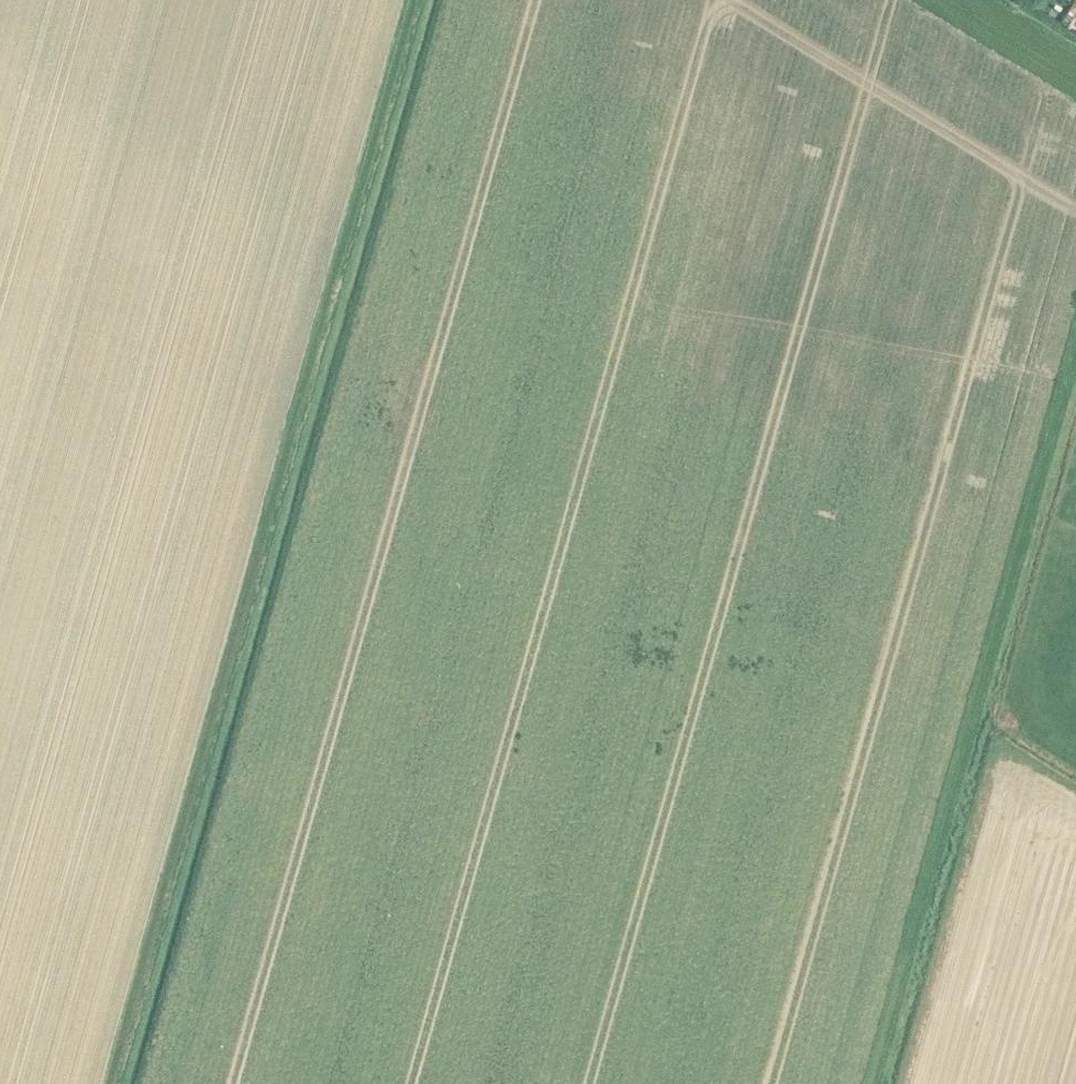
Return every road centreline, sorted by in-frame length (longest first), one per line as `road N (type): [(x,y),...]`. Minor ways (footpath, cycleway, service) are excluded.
road 1 (track): [(411,0),(115,1083)]

